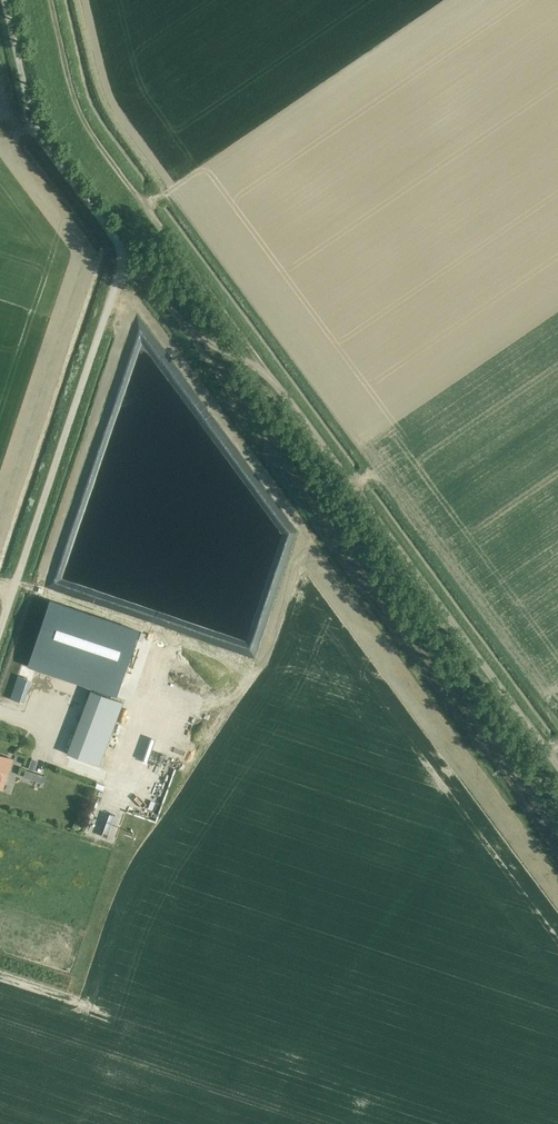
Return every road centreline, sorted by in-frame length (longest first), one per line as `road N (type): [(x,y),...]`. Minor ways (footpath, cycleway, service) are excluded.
road 1 (unclassified): [(0,629),(122,256),(36,130),(4,0)]
road 2 (track): [(269,376),(557,764)]
road 3 (track): [(52,0),(87,127),(269,376)]
road 4 (track): [(121,268),(142,273),(201,339),(269,376)]

